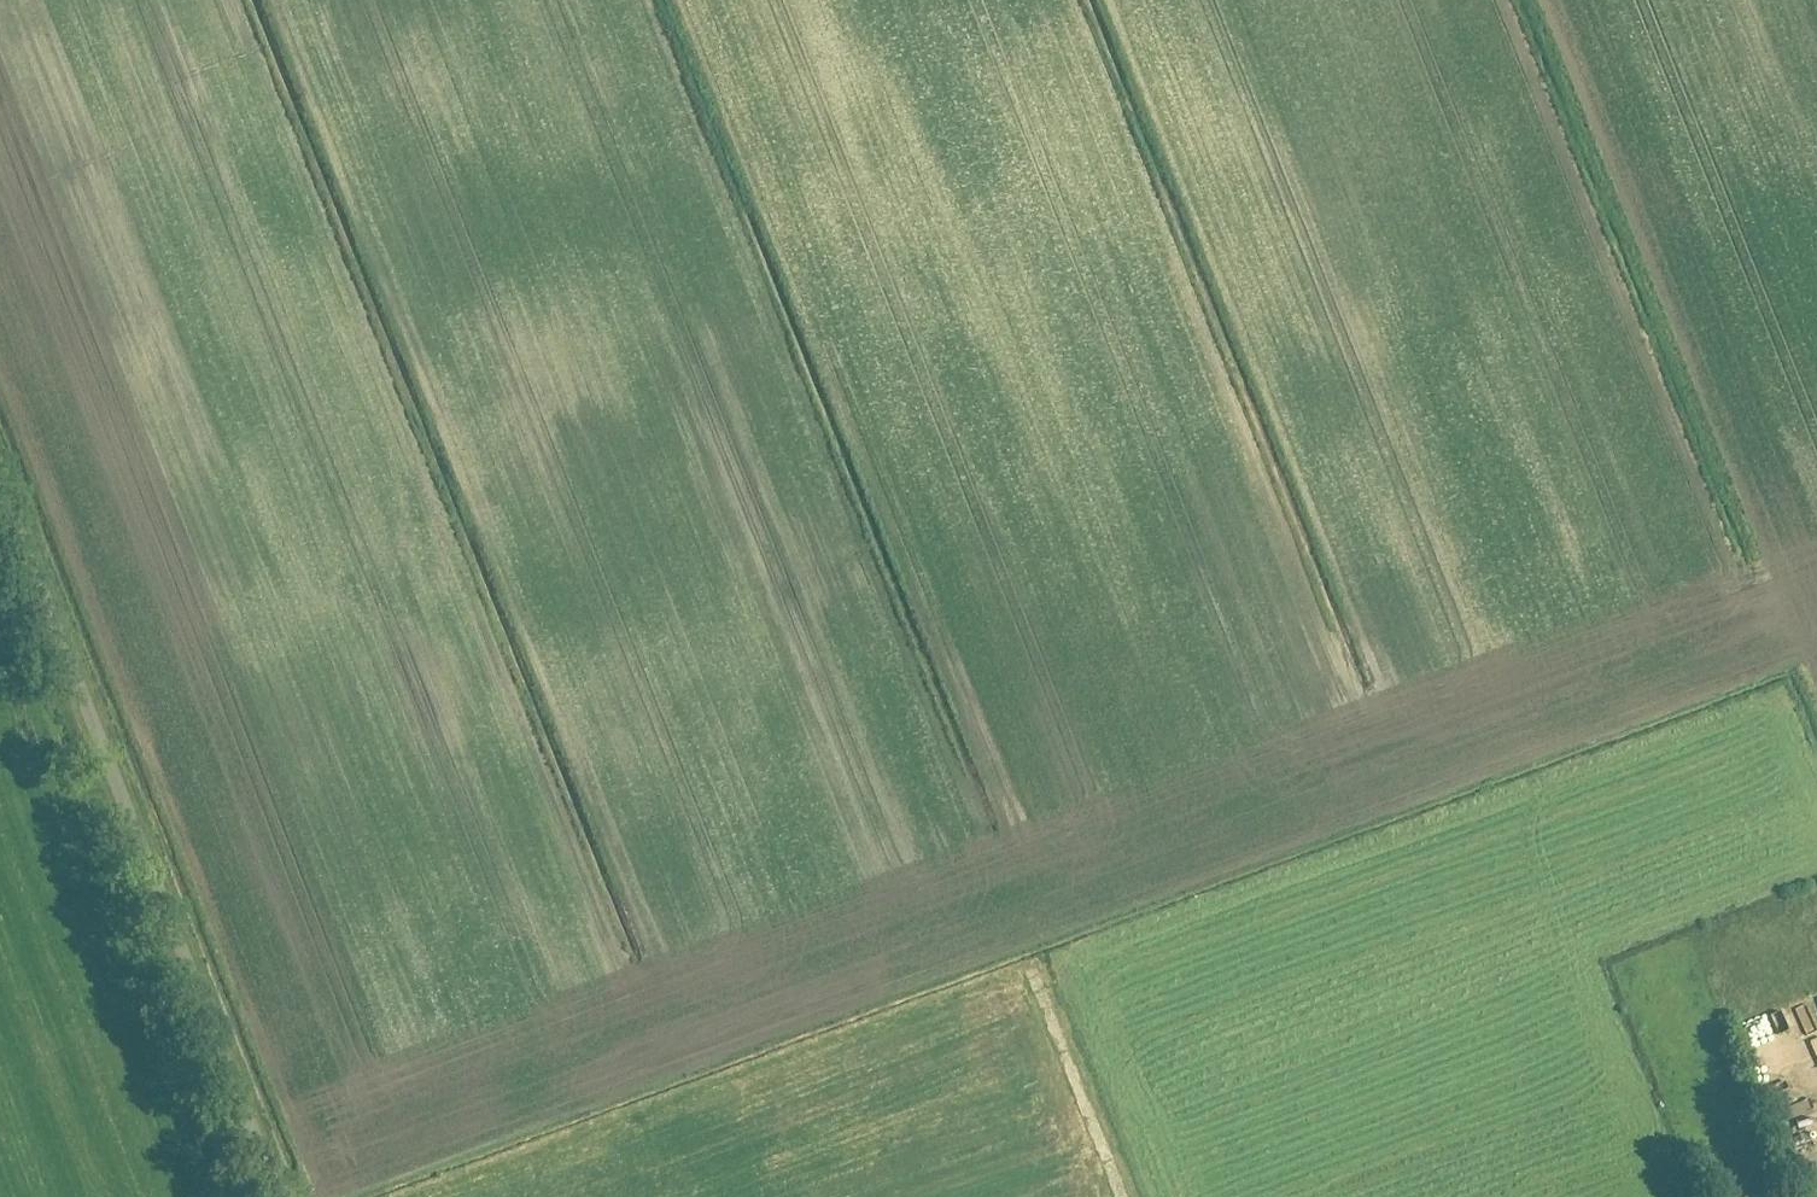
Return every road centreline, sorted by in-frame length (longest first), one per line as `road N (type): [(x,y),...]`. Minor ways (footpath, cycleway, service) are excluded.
road 1 (unclassified): [(278,1196),(0,486)]

